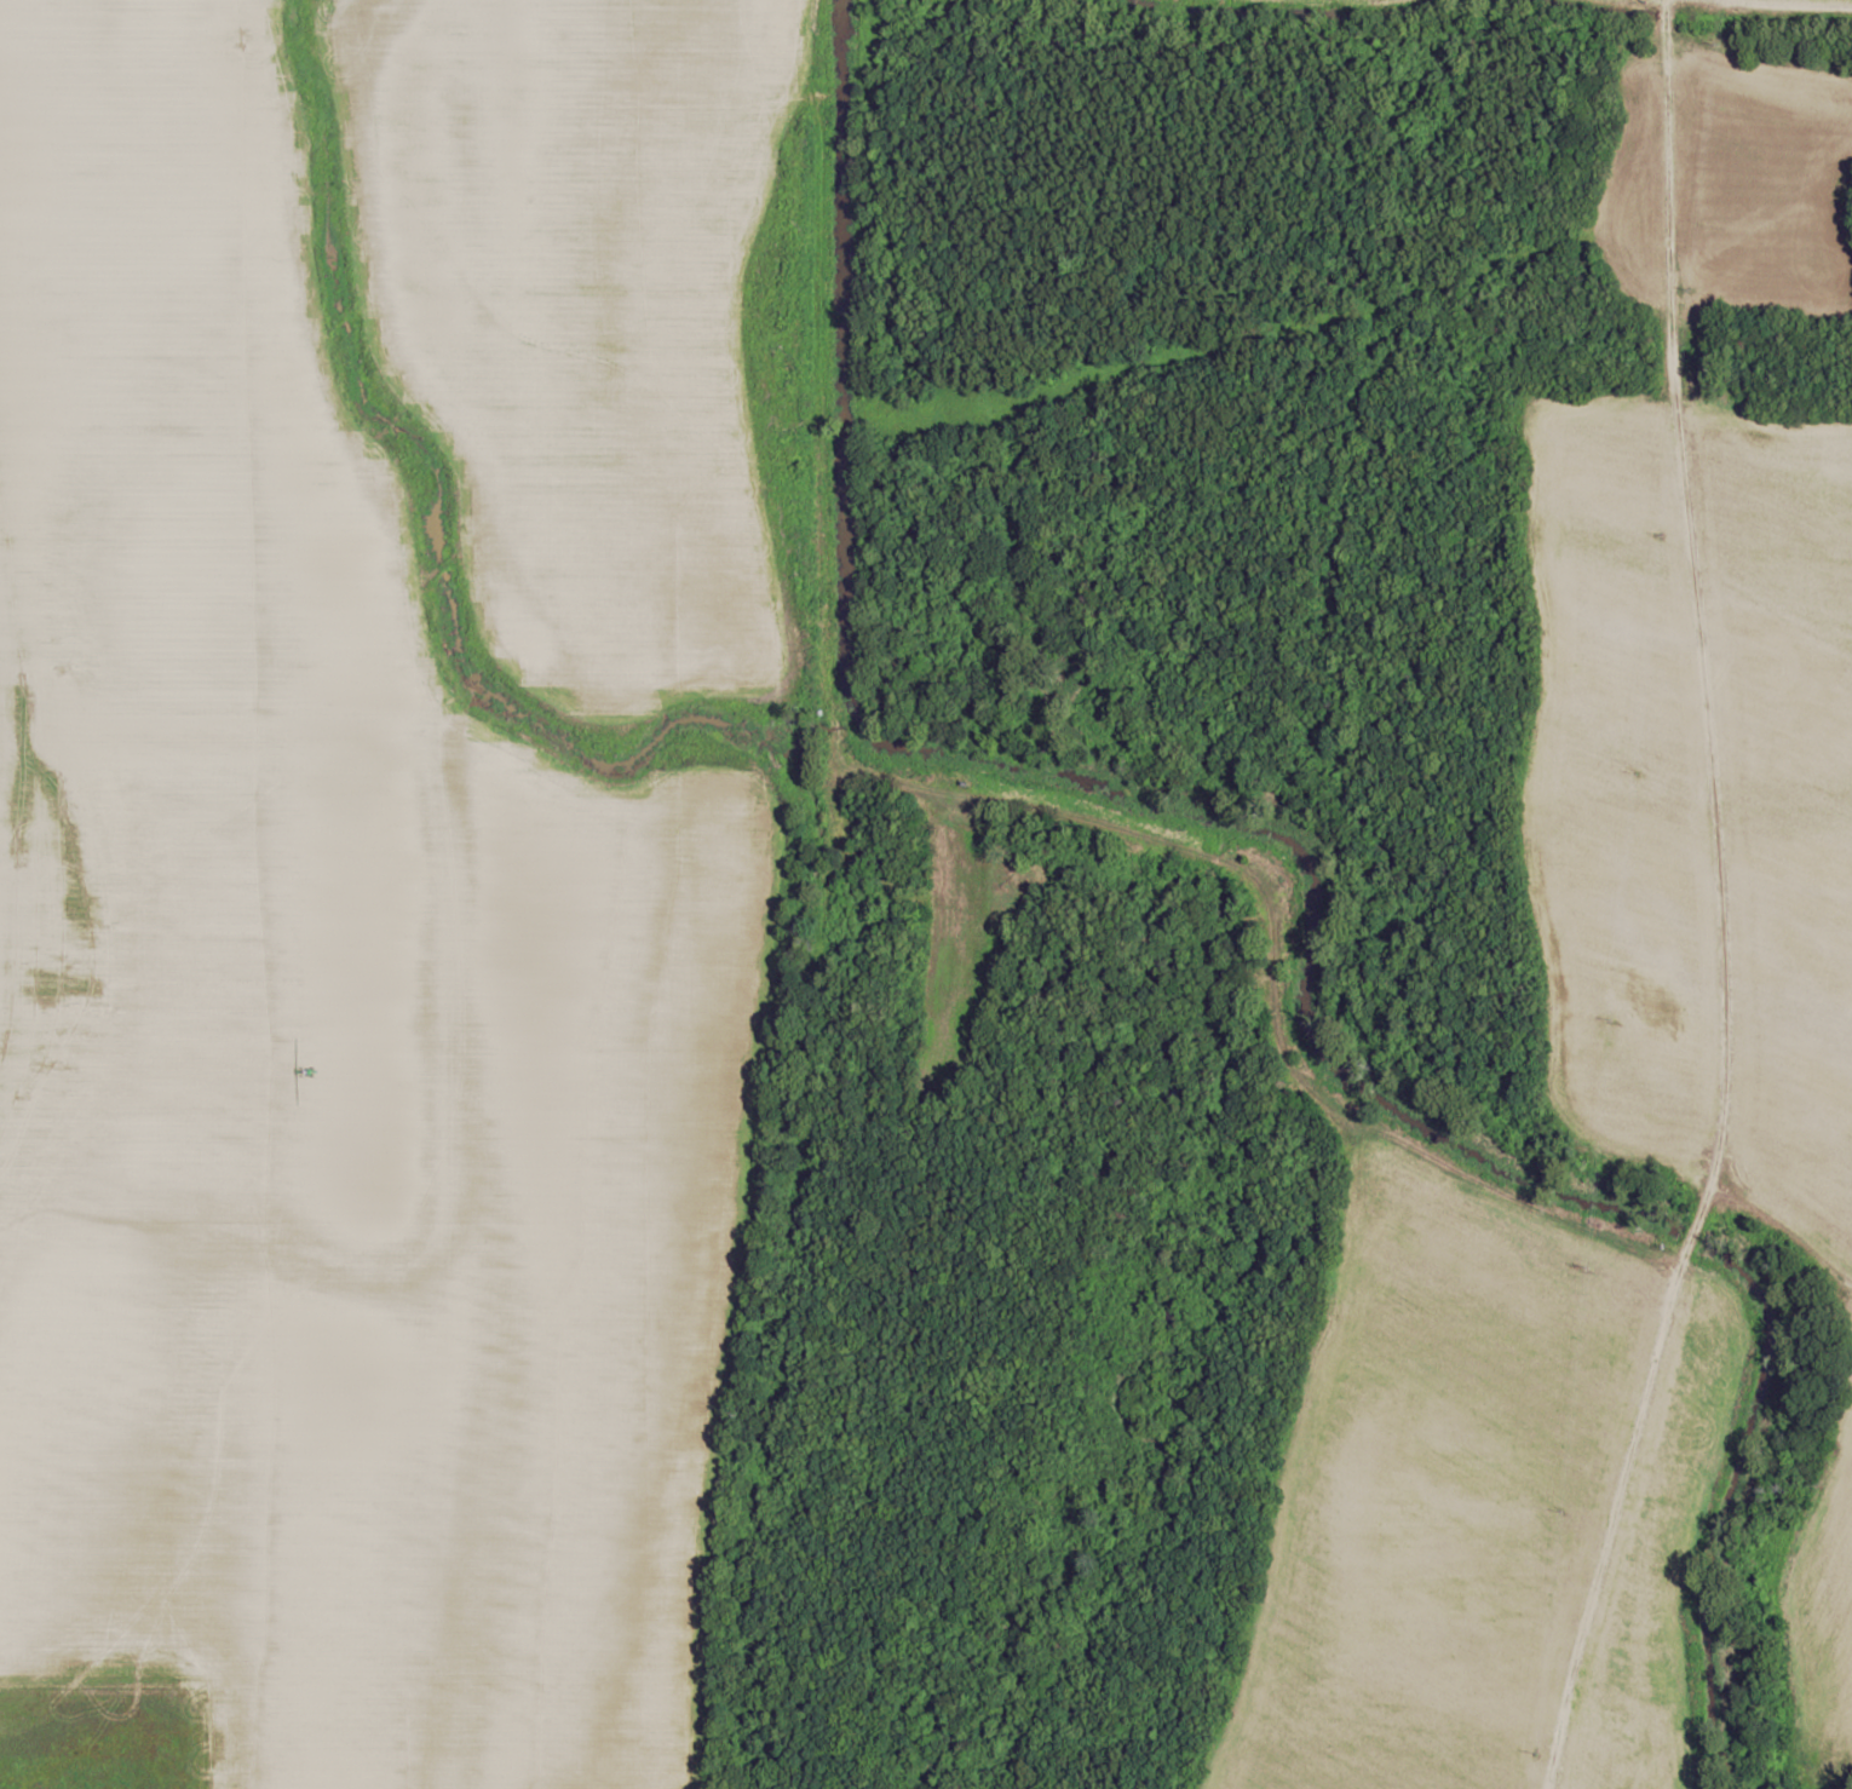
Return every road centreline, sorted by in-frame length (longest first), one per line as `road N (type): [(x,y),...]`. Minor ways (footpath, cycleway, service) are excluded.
road 1 (residential): [(1663,0),(1675,424),(1709,727),(1725,1005),(1713,1132),(1545,1788)]

